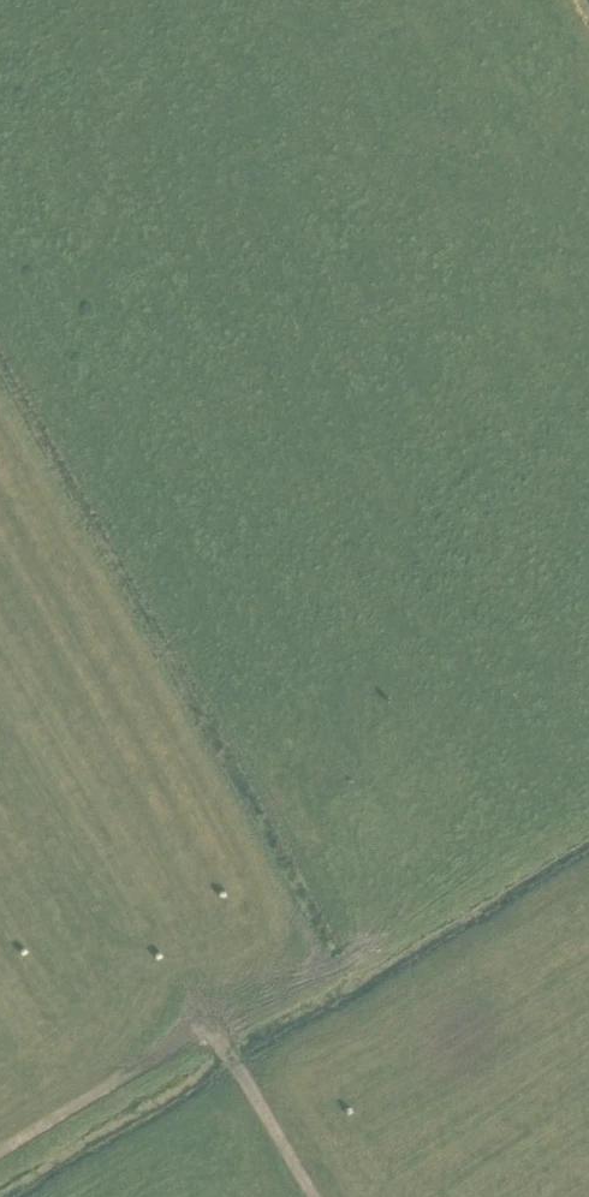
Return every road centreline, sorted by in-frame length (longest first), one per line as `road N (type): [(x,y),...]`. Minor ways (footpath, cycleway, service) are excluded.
road 1 (track): [(313,1196),(218,1038),(198,1032),(0,1152)]

